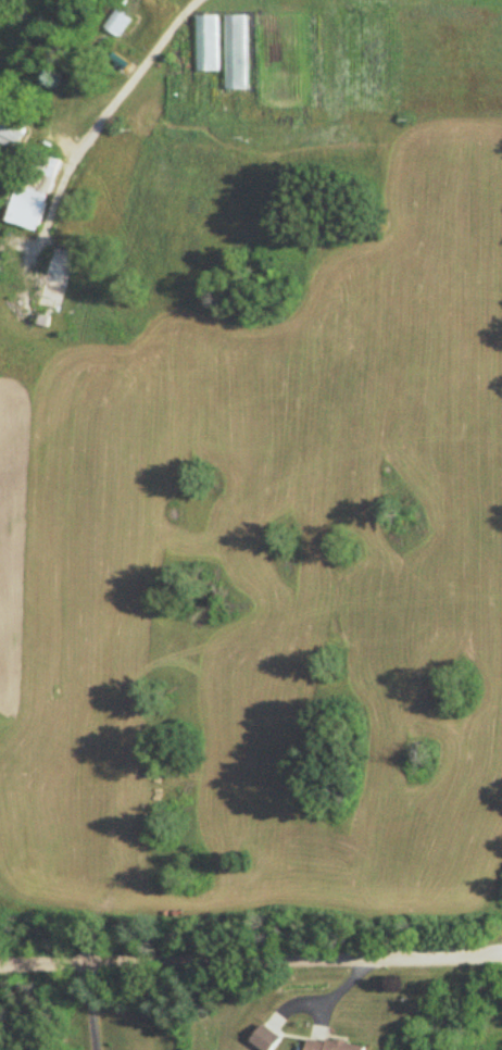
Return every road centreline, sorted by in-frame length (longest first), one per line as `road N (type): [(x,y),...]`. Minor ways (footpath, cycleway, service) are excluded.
road 1 (residential): [(0,959),(501,952)]

